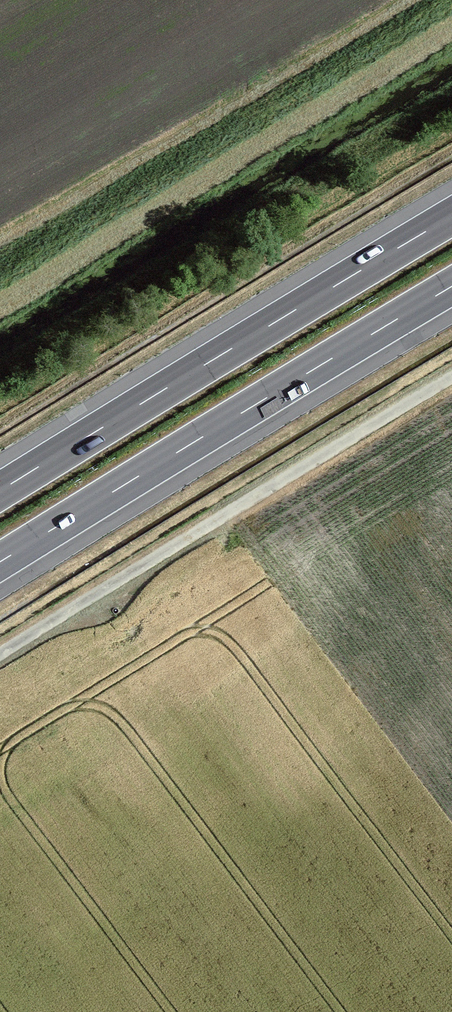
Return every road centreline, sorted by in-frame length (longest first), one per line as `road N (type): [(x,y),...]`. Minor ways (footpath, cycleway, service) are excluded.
road 1 (track): [(451,377),(0,654)]
road 2 (motorway): [(0,562),(451,286)]
road 3 (motorway): [(451,216),(0,491)]

